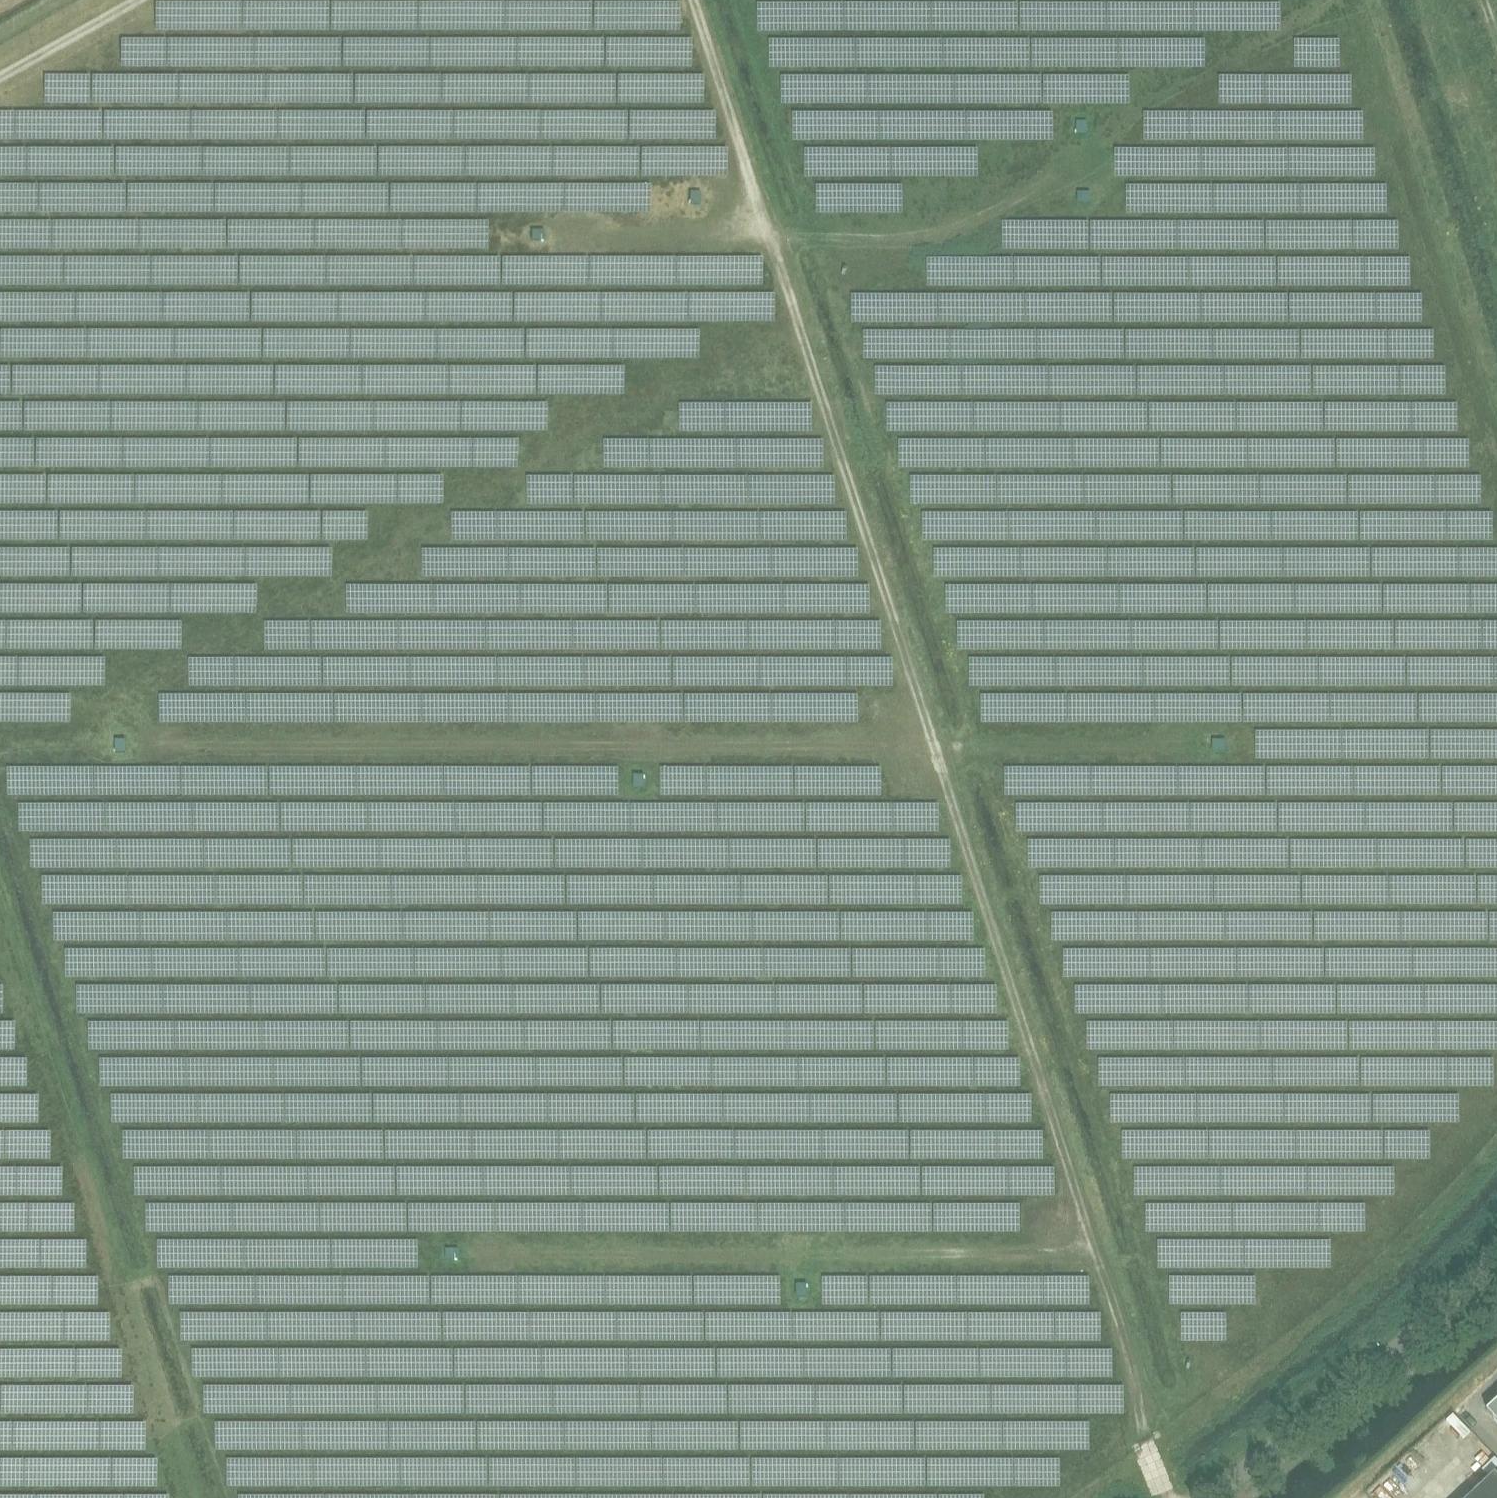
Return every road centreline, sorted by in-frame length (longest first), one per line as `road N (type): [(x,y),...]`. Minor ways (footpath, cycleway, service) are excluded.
road 1 (track): [(1145,1444),(1140,1394),(692,0)]
road 2 (track): [(165,741),(1180,743)]
road 3 (track): [(1096,1255),(496,1256)]
road 4 (track): [(582,235),(944,236),(1101,155)]
road 5 (unclassified): [(1208,1497),(1496,1240)]
road 6 (track): [(137,0),(0,77)]

